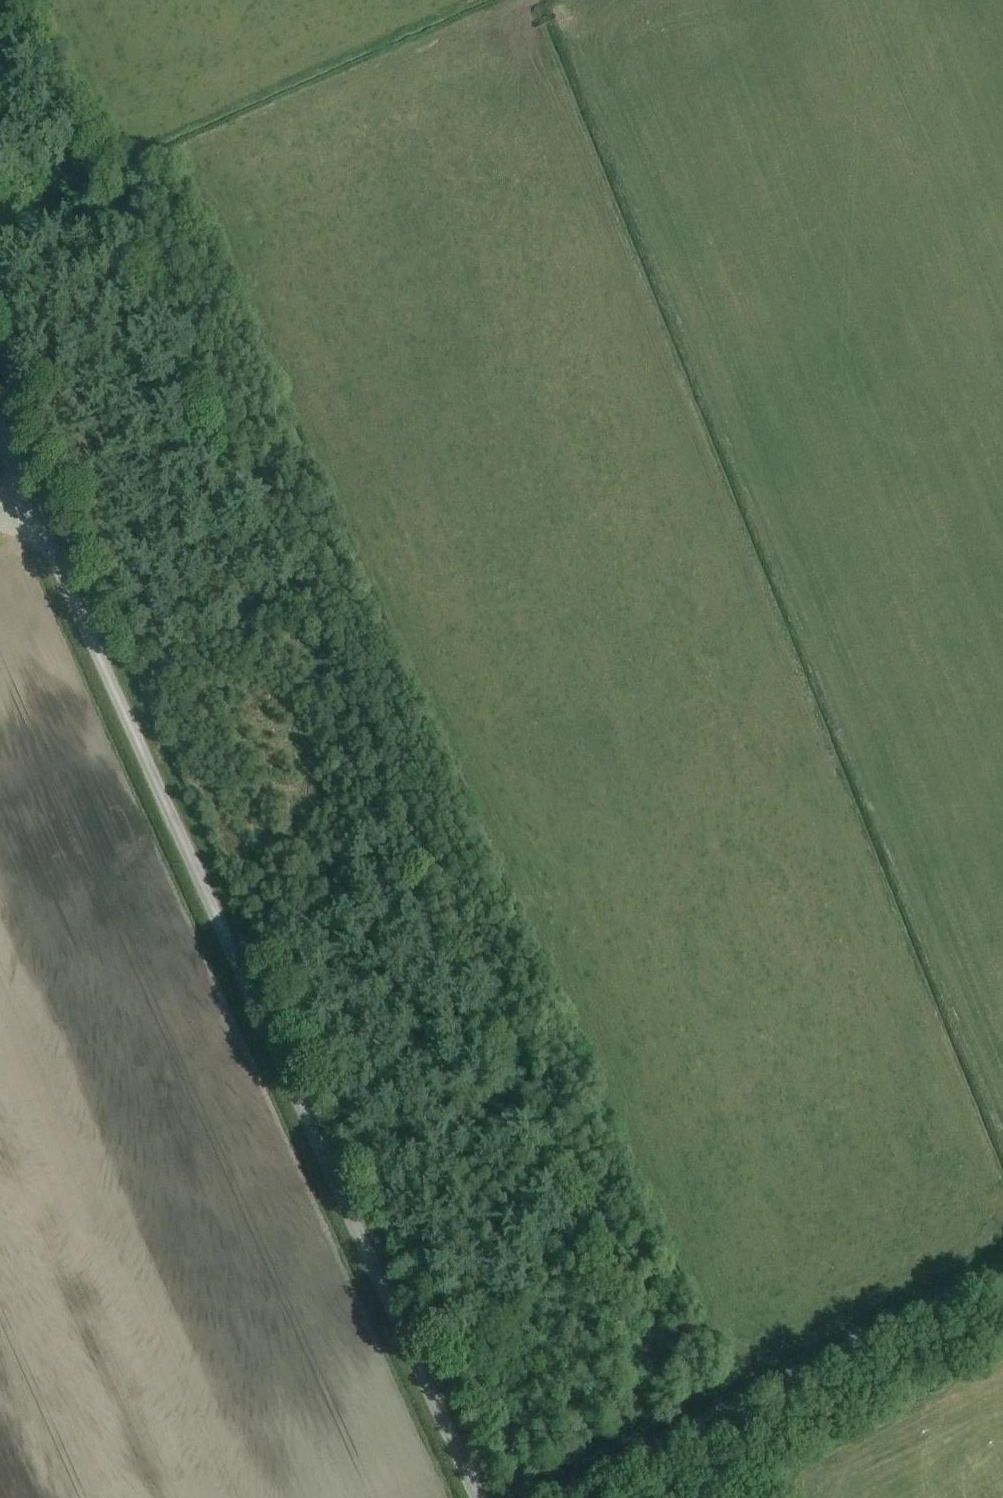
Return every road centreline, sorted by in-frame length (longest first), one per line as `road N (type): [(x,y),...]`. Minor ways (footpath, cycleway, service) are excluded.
road 1 (unclassified): [(477,1497),(0,433)]
road 2 (track): [(1002,1266),(553,1497)]

